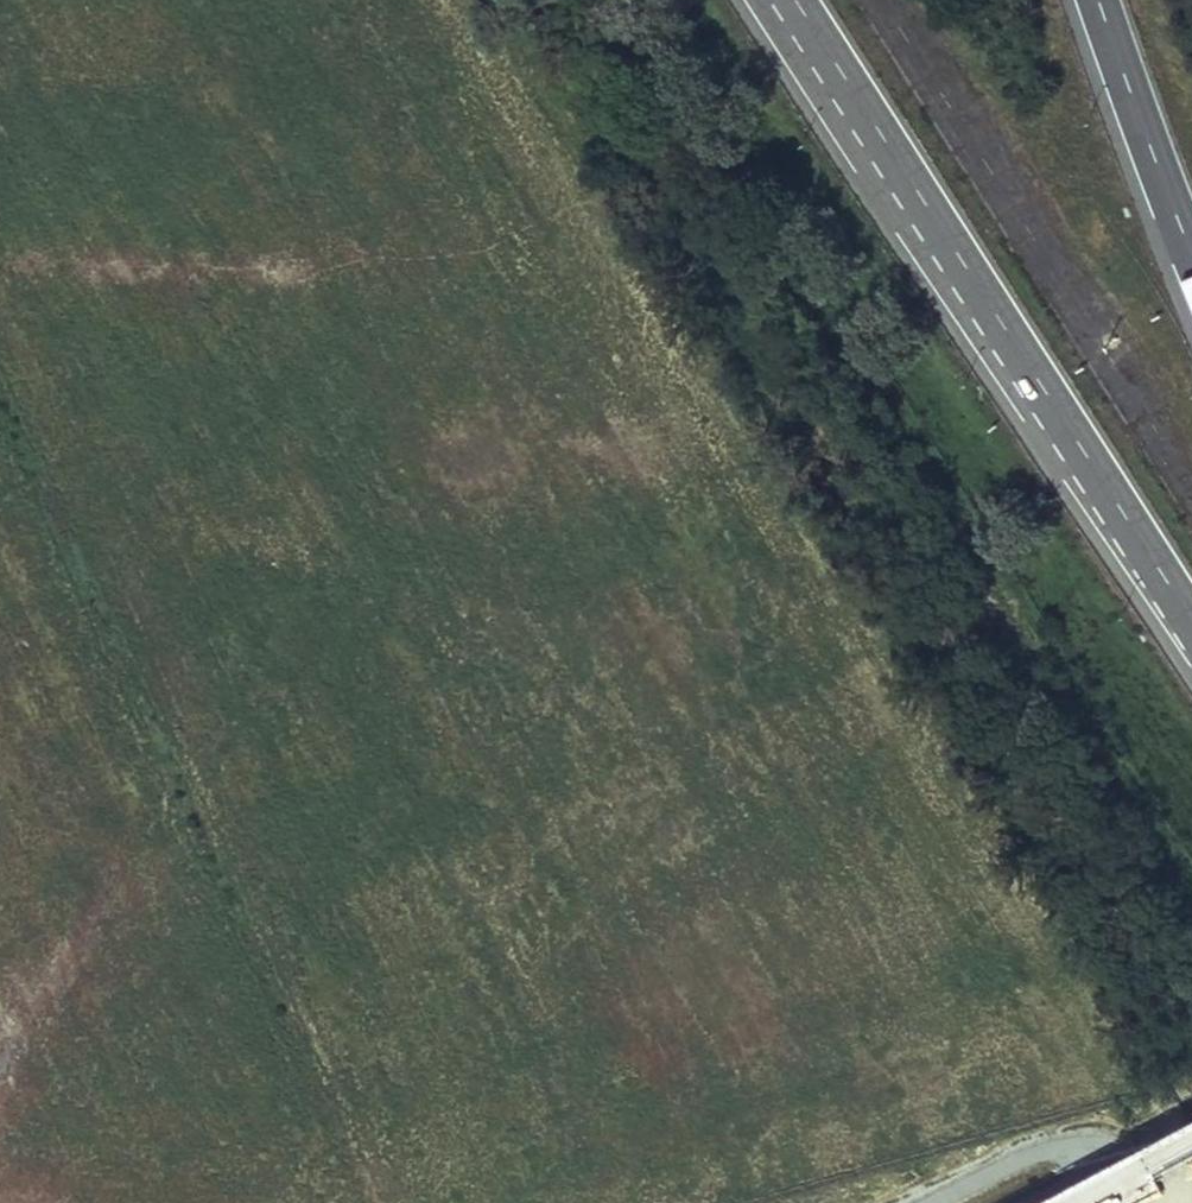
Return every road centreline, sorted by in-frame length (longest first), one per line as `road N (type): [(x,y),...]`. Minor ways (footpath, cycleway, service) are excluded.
road 1 (motorway): [(782,0),(1191,627)]
road 2 (motorway): [(1097,0),(1191,248)]

